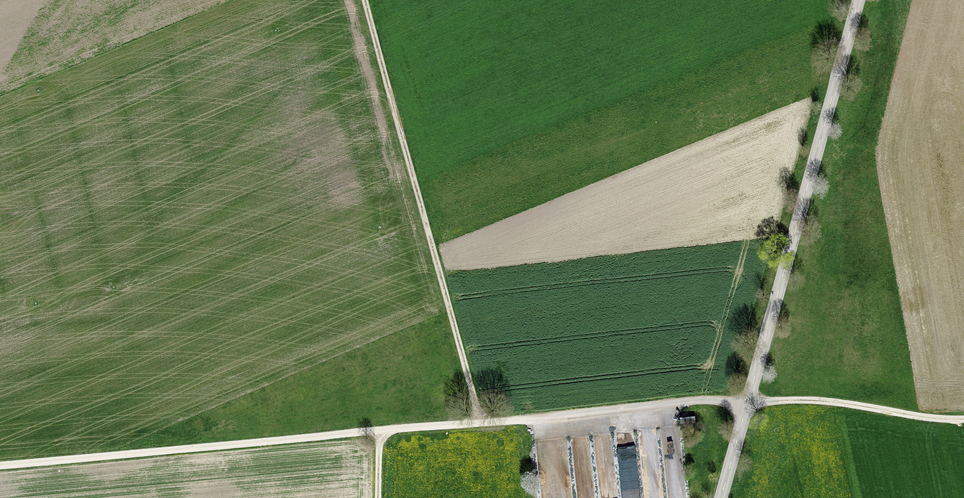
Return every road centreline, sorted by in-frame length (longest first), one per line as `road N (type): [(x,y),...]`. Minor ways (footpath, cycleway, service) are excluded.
road 1 (track): [(0,465),(696,401),(747,403)]
road 2 (tertiary): [(859,0),(721,497)]
road 3 (track): [(363,0),(479,425)]
road 4 (track): [(963,419),(820,401),(747,403)]

